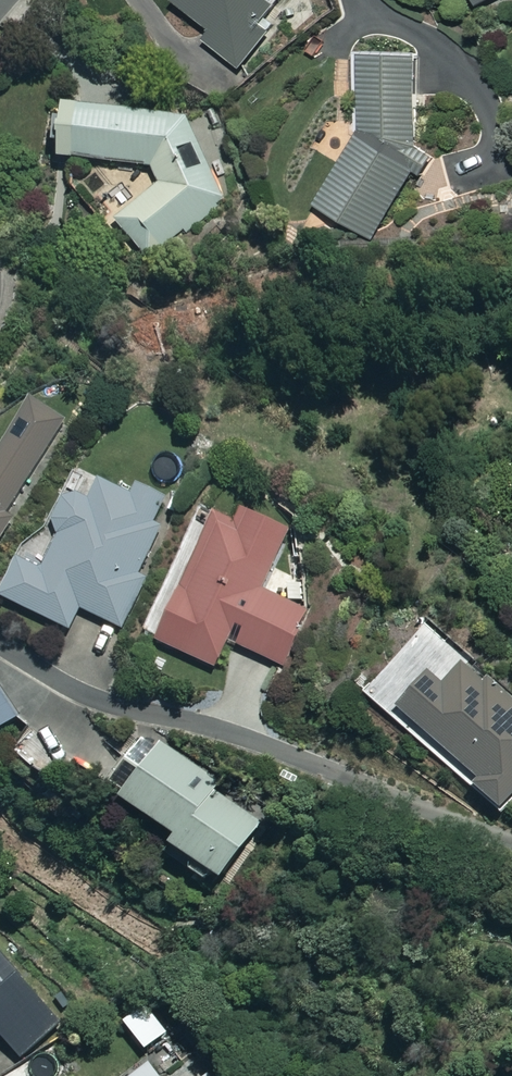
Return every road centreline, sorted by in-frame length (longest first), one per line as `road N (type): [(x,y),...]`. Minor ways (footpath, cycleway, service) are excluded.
road 1 (residential): [(0,646),(67,686),(148,716),(242,739),(511,836)]

